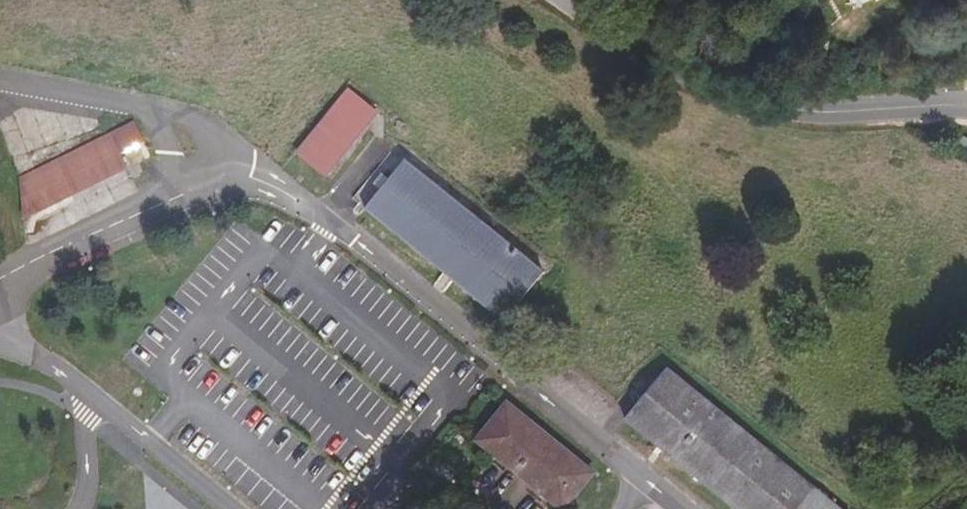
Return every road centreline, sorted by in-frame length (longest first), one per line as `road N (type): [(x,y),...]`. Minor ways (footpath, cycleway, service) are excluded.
road 1 (residential): [(579,0),(643,48),(769,103),(822,111),(966,105)]

